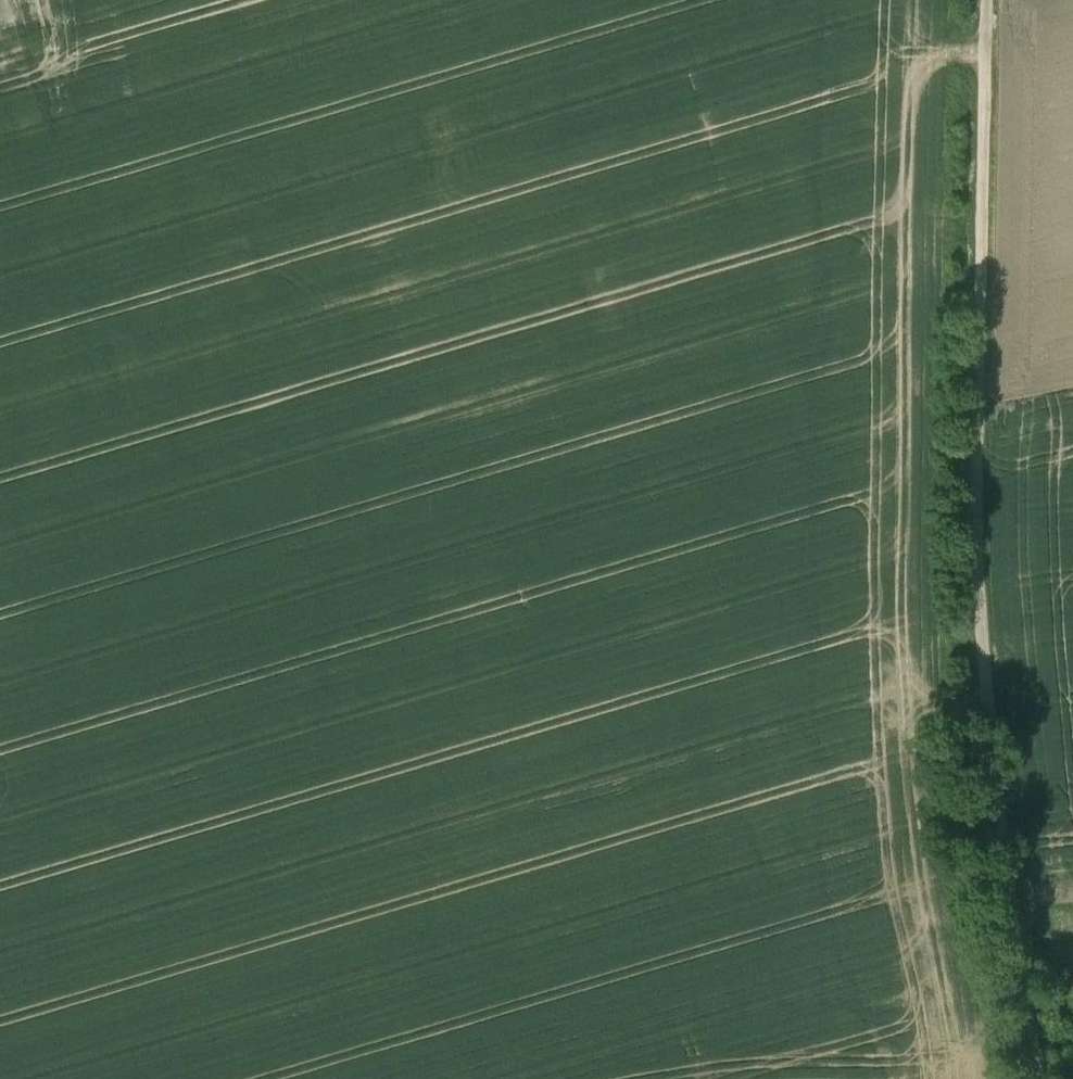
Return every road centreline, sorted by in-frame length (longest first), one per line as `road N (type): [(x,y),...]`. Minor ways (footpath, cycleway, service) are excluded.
road 1 (unclassified): [(980,0),(967,489),(973,695),(997,914),(1031,1078)]

